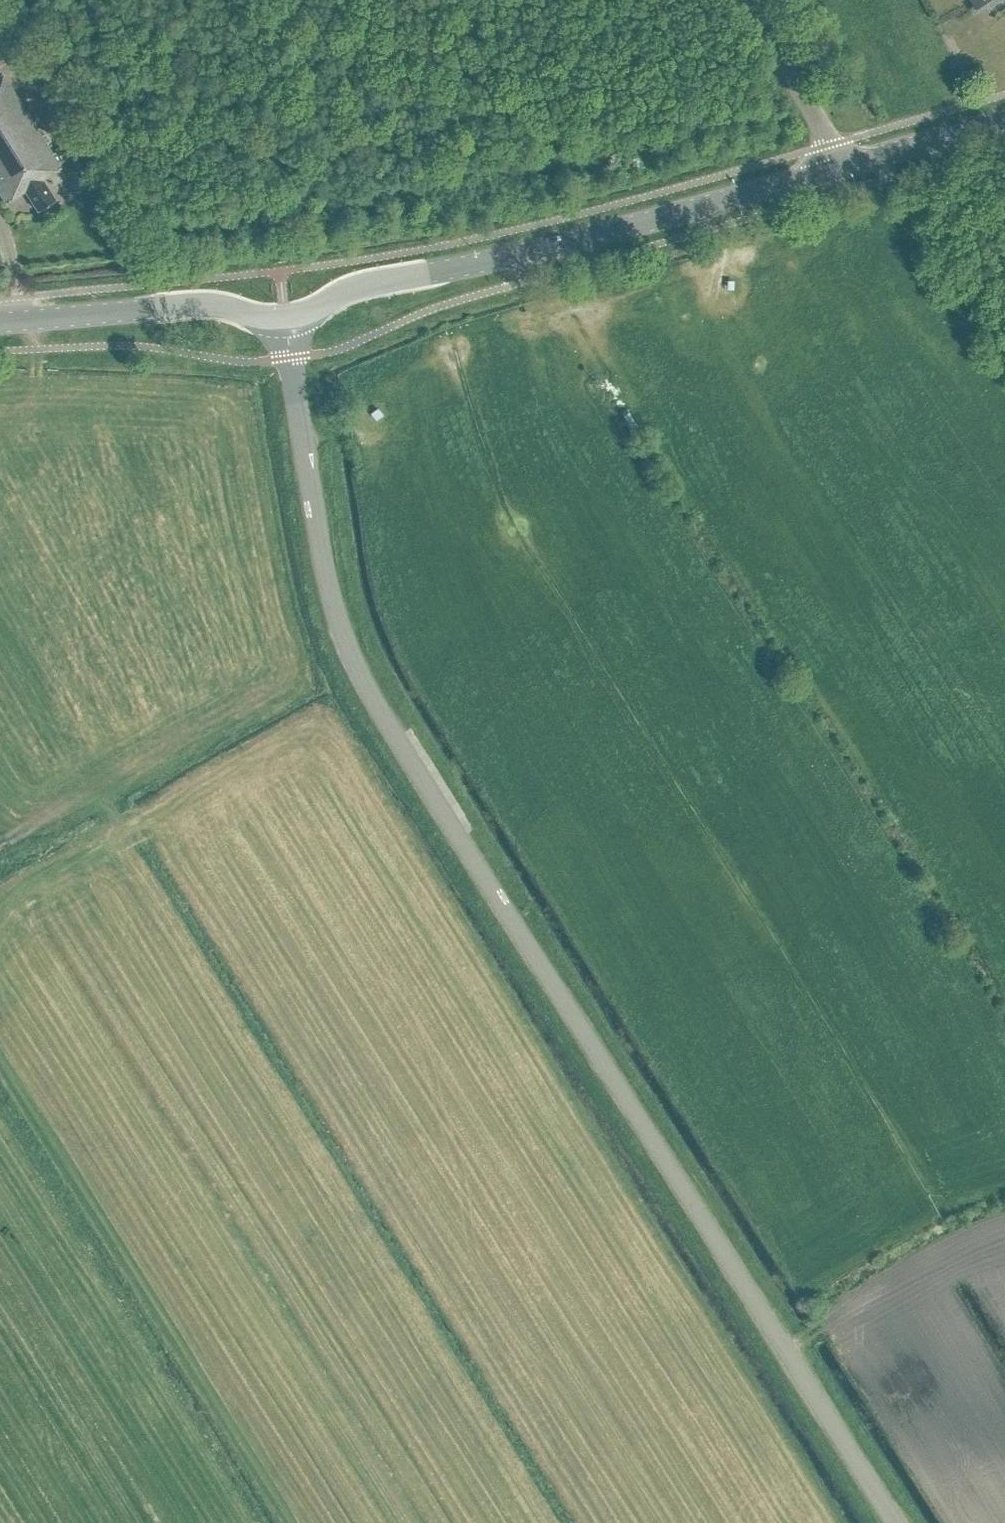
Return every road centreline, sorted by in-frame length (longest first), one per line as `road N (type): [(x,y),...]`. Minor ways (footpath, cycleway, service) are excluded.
road 1 (unclassified): [(894,1522),(357,672),(324,570),(285,317)]
road 2 (primary): [(285,317),(365,284),(554,245),(833,168)]
road 3 (primary): [(0,322),(204,304),(285,317)]
road 4 (tertiary): [(833,168),(814,114),(742,0)]
road 5 (primary): [(833,168),(1004,119)]

